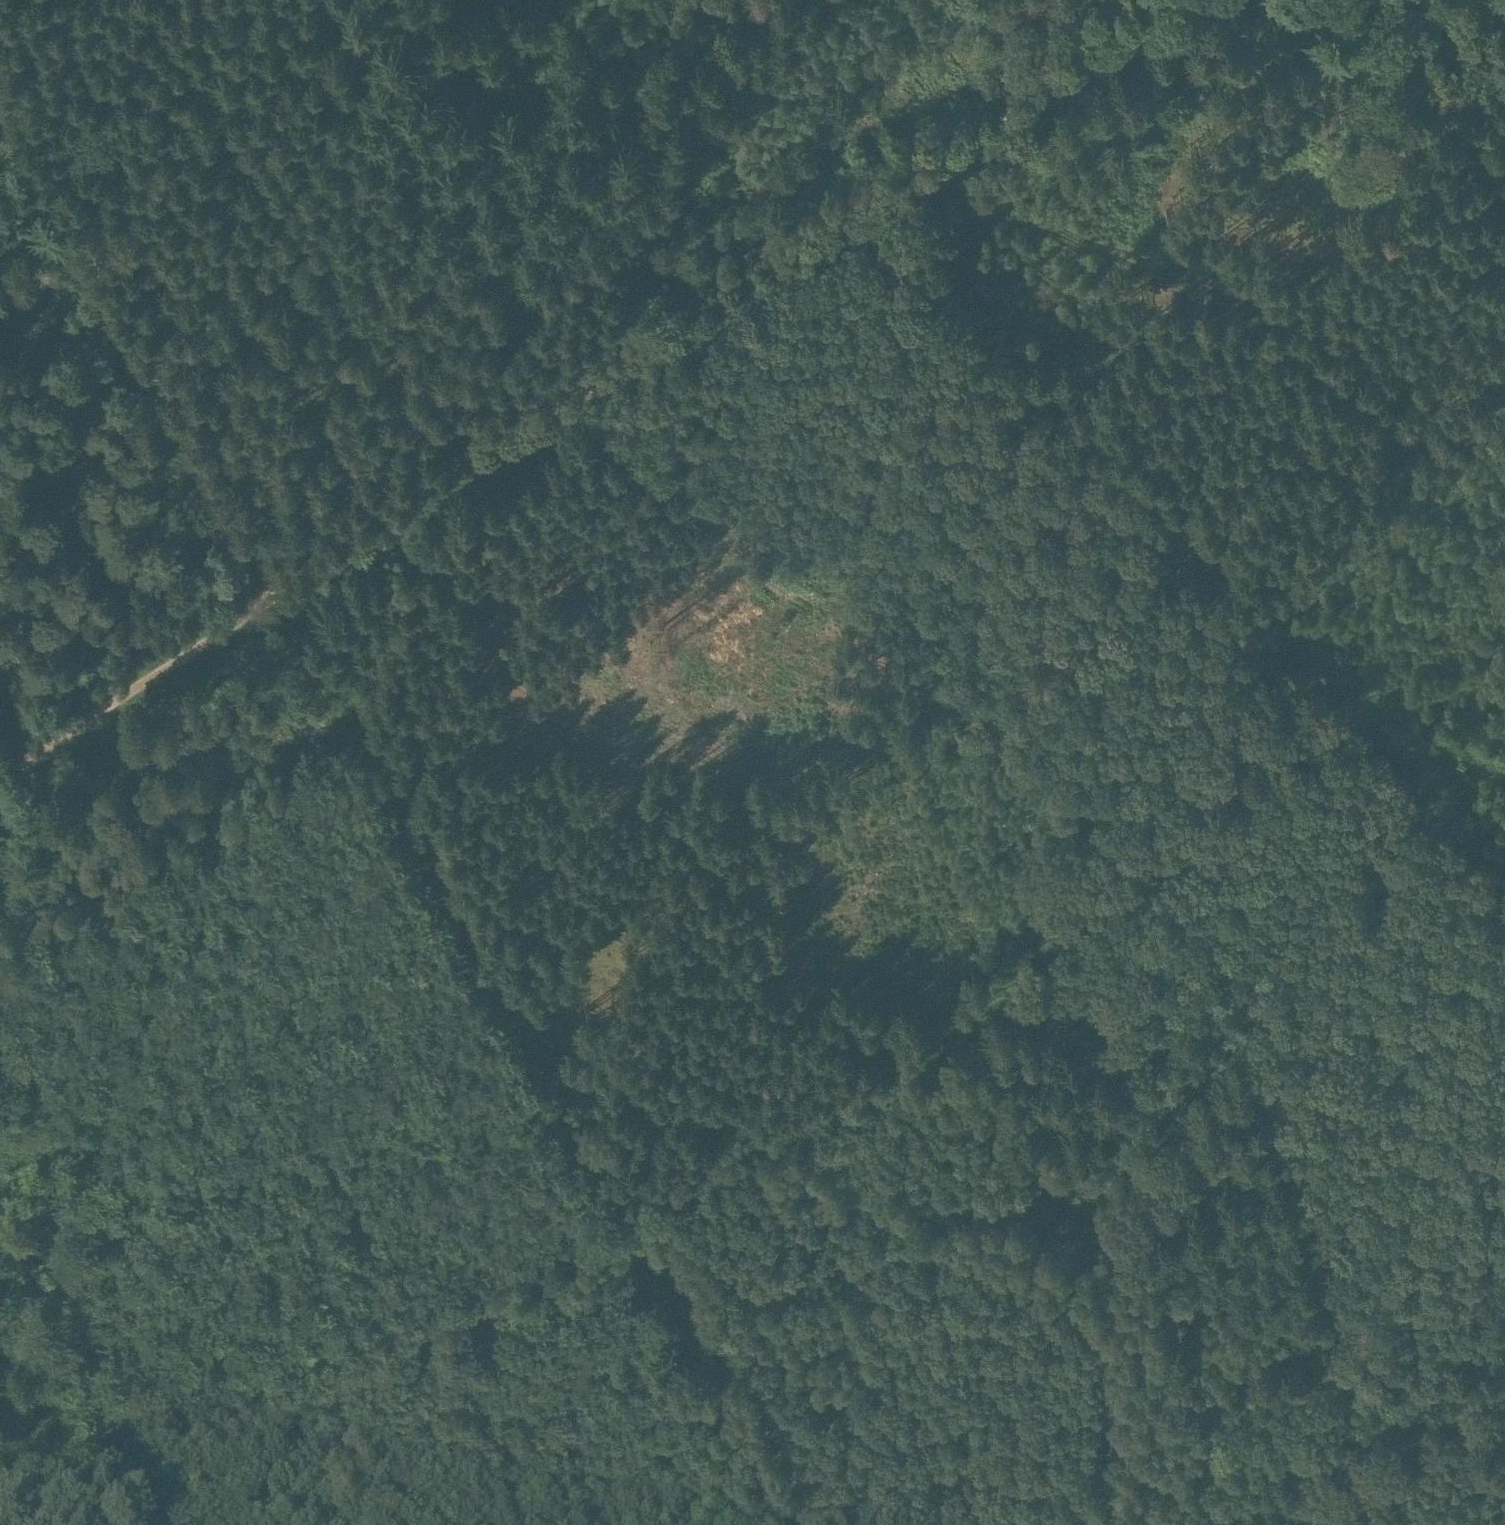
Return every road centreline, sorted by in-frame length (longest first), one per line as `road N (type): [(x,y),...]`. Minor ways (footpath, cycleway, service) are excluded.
road 1 (track): [(0,103),(293,602),(594,1173),(623,1186),(653,1185),(719,1142),(1190,911)]
road 2 (track): [(0,782),(293,602),(1194,0)]
road 3 (track): [(126,1524),(36,1366),(0,1241)]
road 4 (track): [(0,806),(9,777),(8,622),(0,568)]

